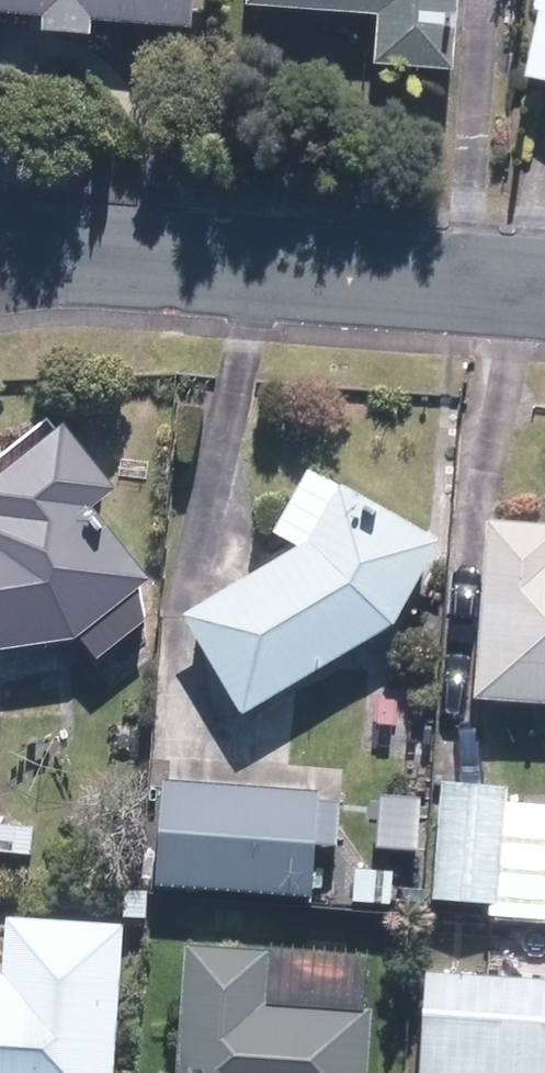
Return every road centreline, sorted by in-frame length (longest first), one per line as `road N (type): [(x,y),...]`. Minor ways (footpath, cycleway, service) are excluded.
road 1 (residential): [(0,250),(544,295)]

